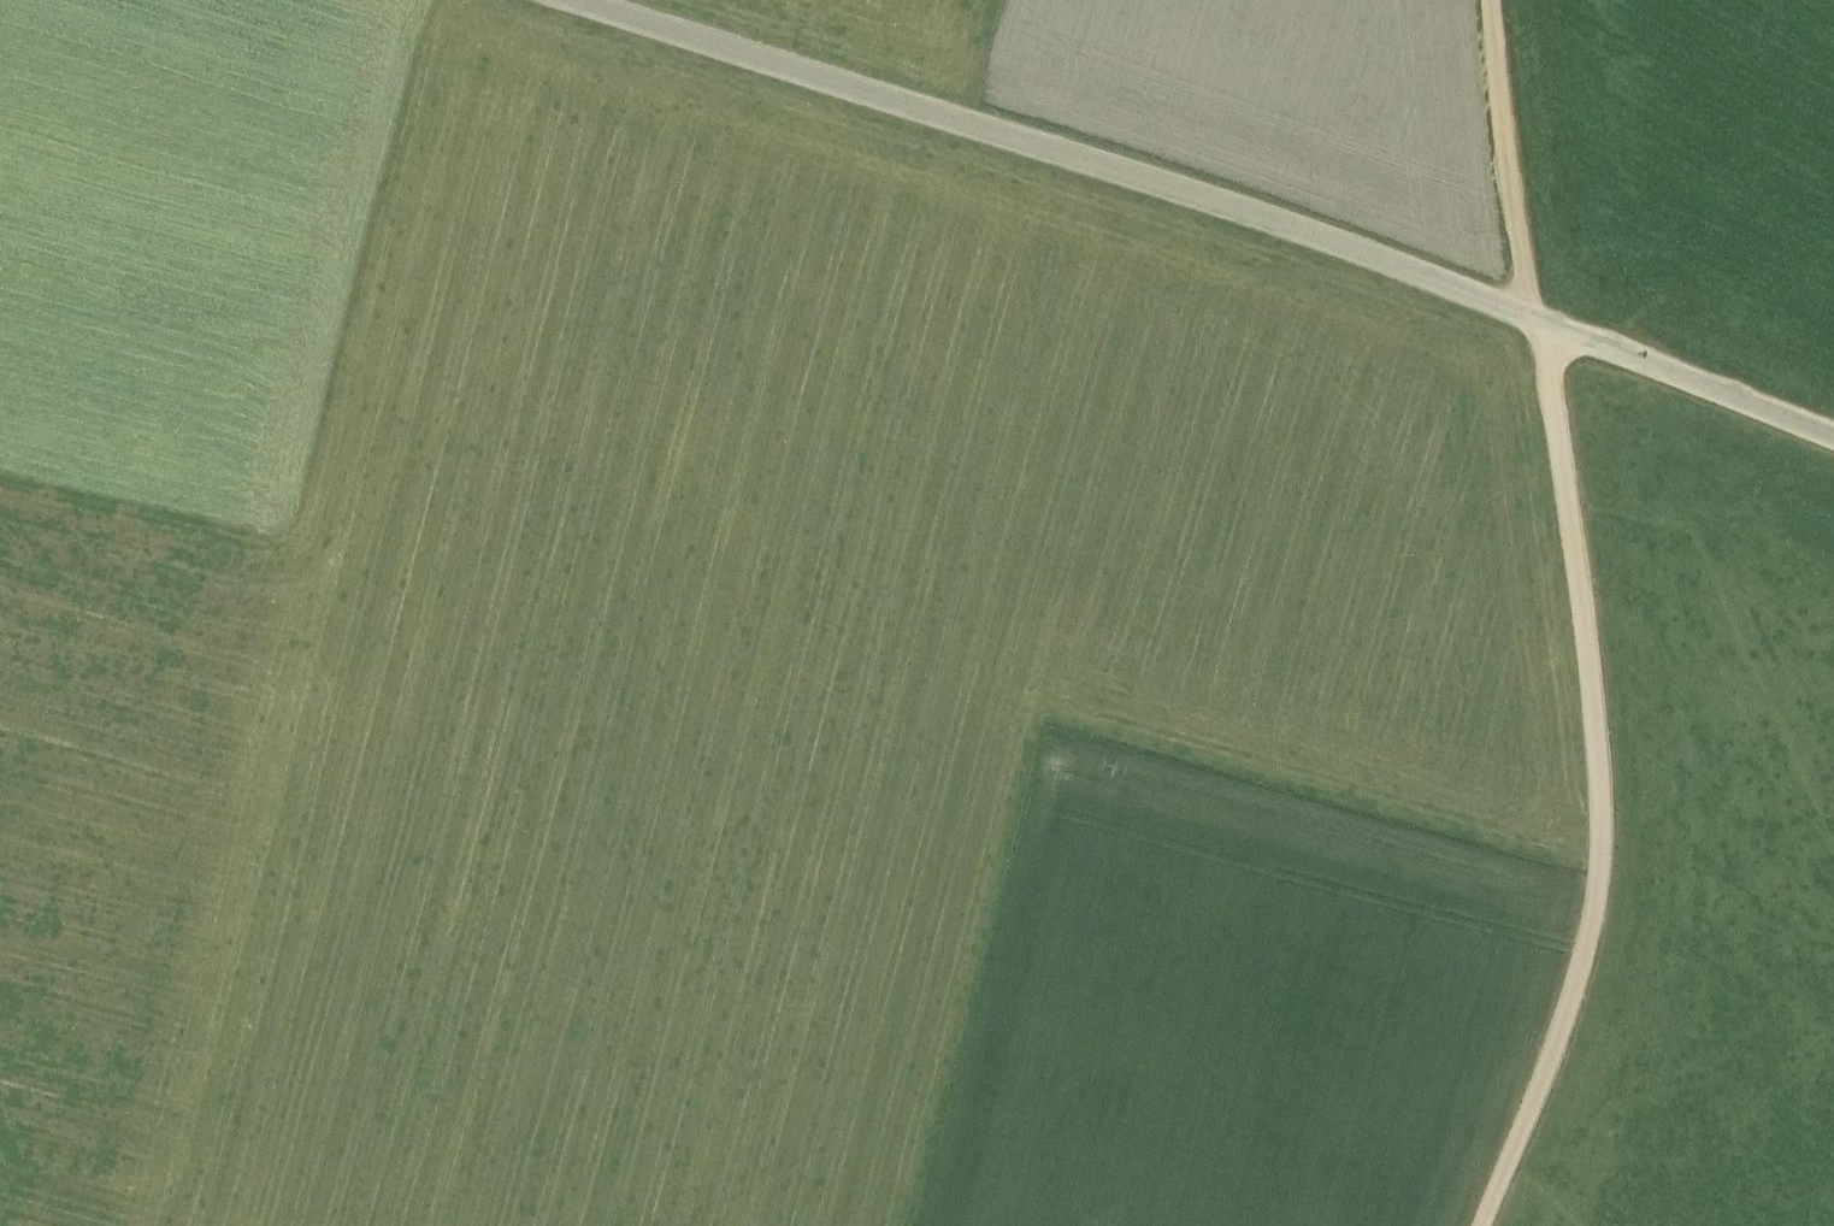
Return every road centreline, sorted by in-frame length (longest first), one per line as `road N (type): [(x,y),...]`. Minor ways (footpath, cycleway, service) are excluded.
road 1 (unclassified): [(1833,434),(1442,281),(572,0)]
road 2 (track): [(1478,1225),(1571,982),(1594,884),(1597,789),(1589,634),(1533,318),(1496,0)]

